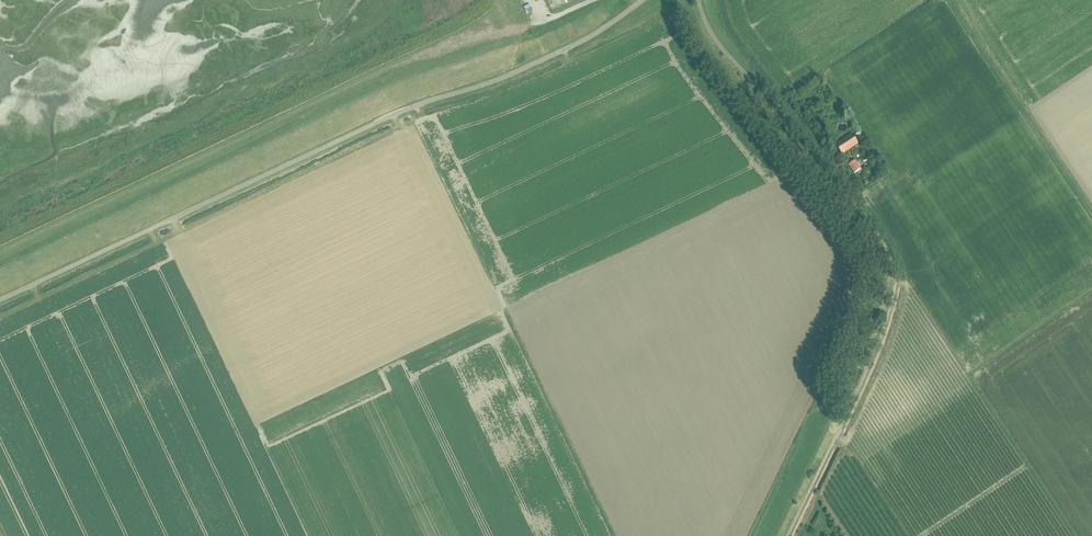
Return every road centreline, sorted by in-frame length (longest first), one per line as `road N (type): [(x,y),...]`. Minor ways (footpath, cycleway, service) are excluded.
road 1 (unclassified): [(643,0),(530,65),(394,114),(0,300)]
road 2 (unclassified): [(788,535),(886,319),(894,265),(773,100),(727,53),(699,0)]

